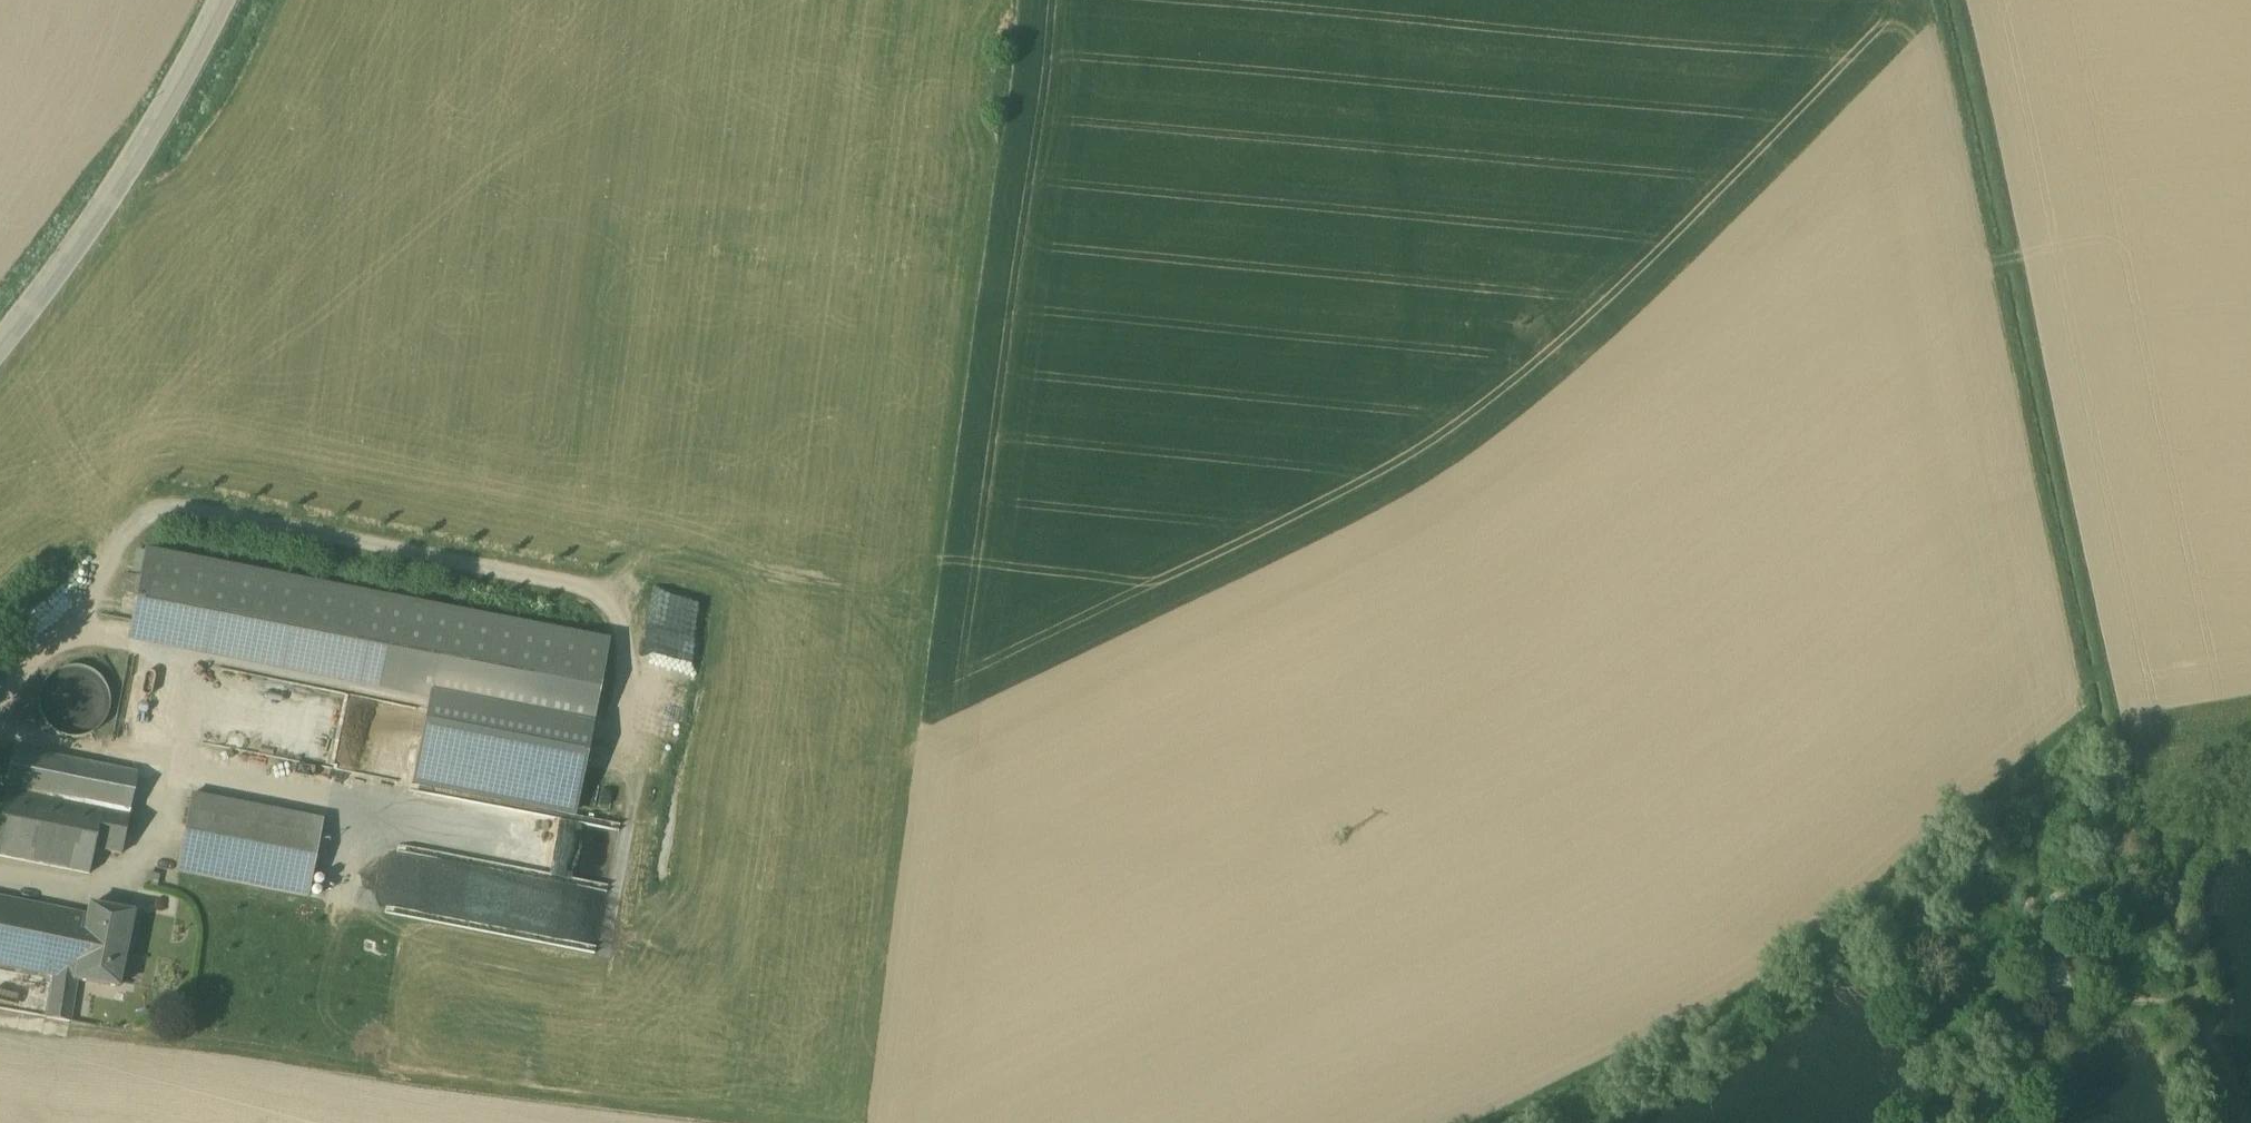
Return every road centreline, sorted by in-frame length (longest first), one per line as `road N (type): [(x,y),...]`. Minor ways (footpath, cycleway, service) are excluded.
road 1 (unclassified): [(0,344),(129,167),(221,0)]

